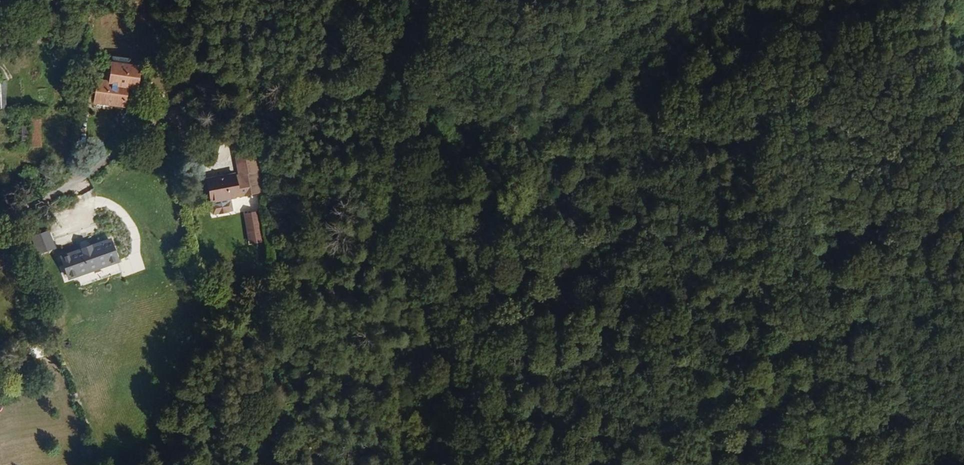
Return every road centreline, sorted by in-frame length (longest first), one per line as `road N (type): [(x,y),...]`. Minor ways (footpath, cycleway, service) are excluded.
road 1 (track): [(0,207),(51,194),(202,93),(287,86)]

